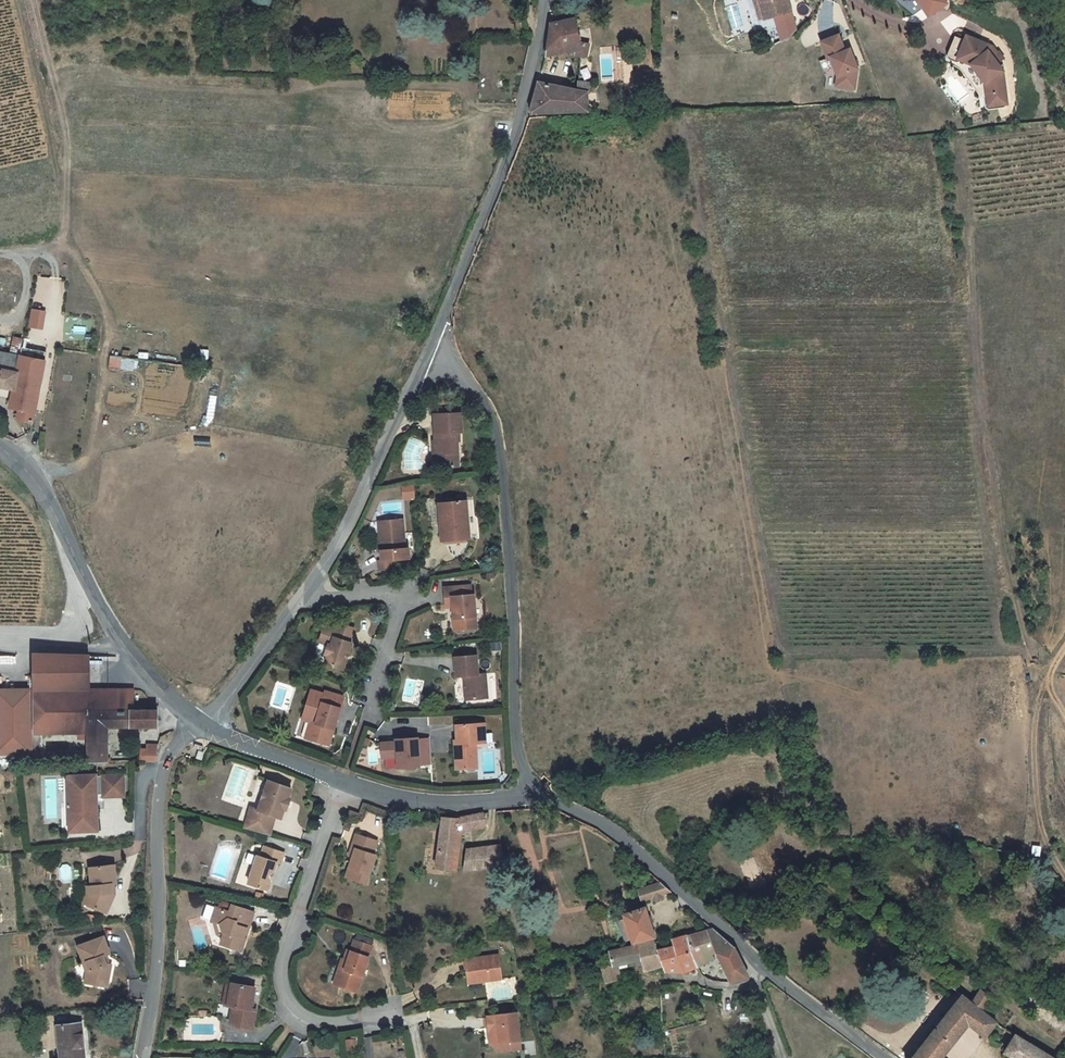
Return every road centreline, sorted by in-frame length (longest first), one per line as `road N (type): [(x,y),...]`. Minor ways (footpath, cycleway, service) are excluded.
road 1 (residential): [(527,795),(516,754),(500,452),(488,409),(435,342)]
road 2 (unclassified): [(435,342),(512,149),(544,0)]
road 3 (residential): [(340,787),(279,966),(281,983),(297,1015),(312,1023),(367,1021),(398,1004)]
road 4 (residential): [(196,725),(167,759),(156,807),(151,989),(137,1057)]
road 5 (tertiary): [(764,969),(625,845),(590,820),(527,795)]
road 6 (unclassified): [(302,595),(435,342)]
road 7 (track): [(30,0),(59,118),(67,190),(62,248),(44,253)]
road 8 (tertiary): [(129,650),(47,496),(0,447)]
road 9 (residential): [(302,595),(394,592),(402,607),(368,714)]
road 10 (tertiary): [(527,795),(429,806),(340,787)]
road 11 (unclassified): [(196,725),(220,708),(302,595)]
road 12 (tertiary): [(340,787),(196,725)]
road 13 (tertiary): [(881,1057),(764,969)]
road 14 (unclassified): [(129,650),(0,646)]

